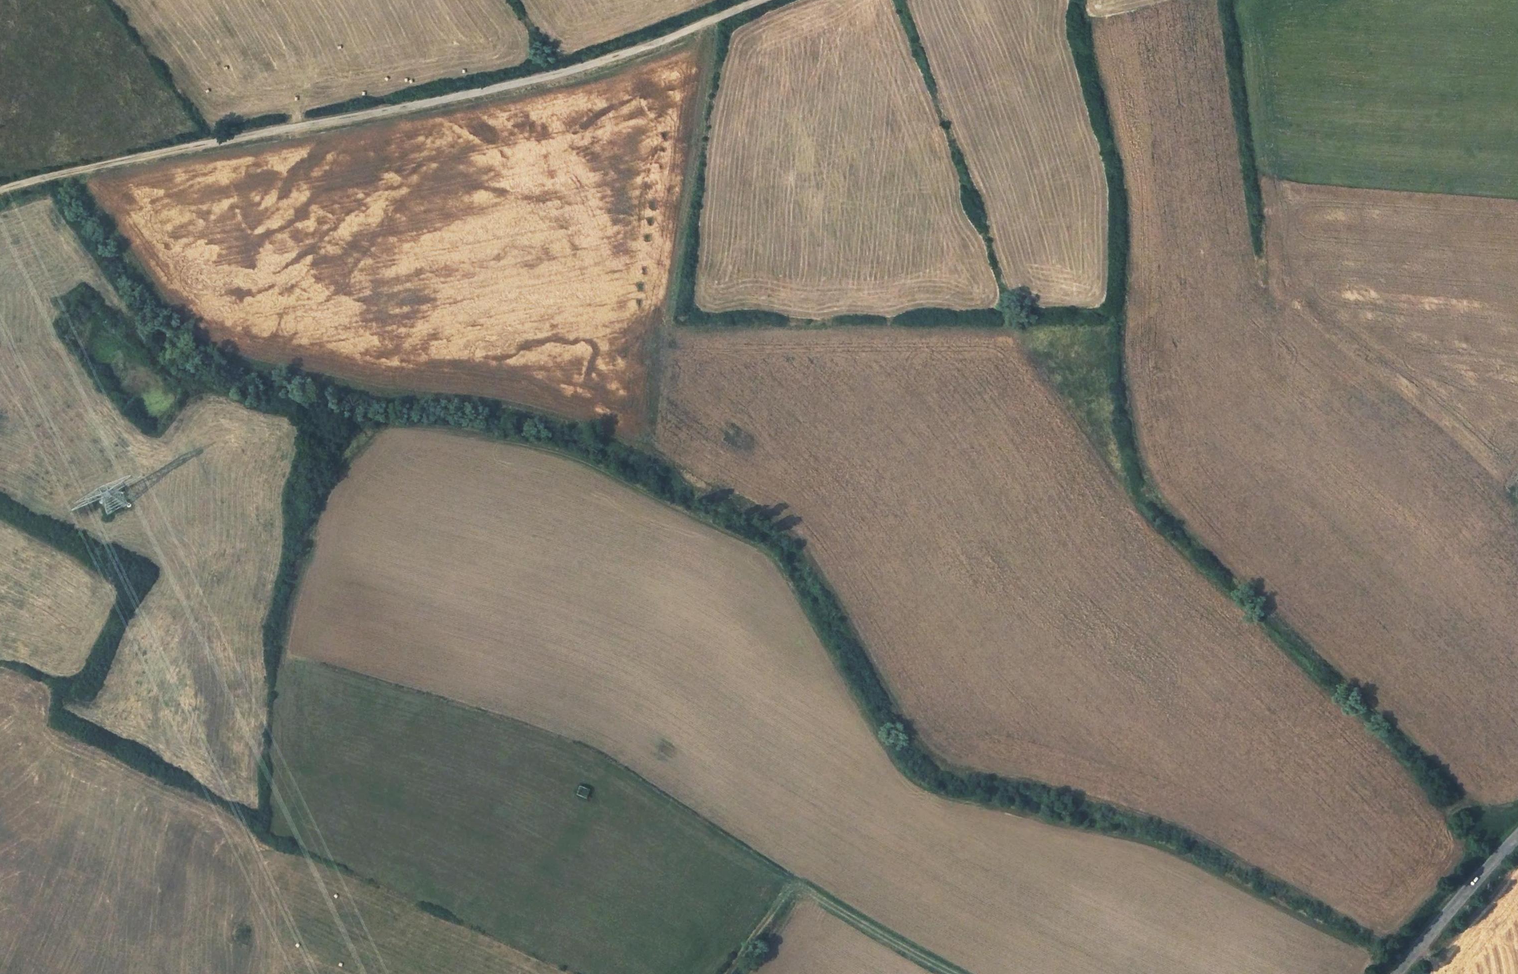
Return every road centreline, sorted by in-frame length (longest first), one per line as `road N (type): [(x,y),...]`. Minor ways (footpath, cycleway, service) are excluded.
road 1 (track): [(753,0),(581,70),(0,191)]
road 2 (unclassified): [(1517,846),(1400,973)]

